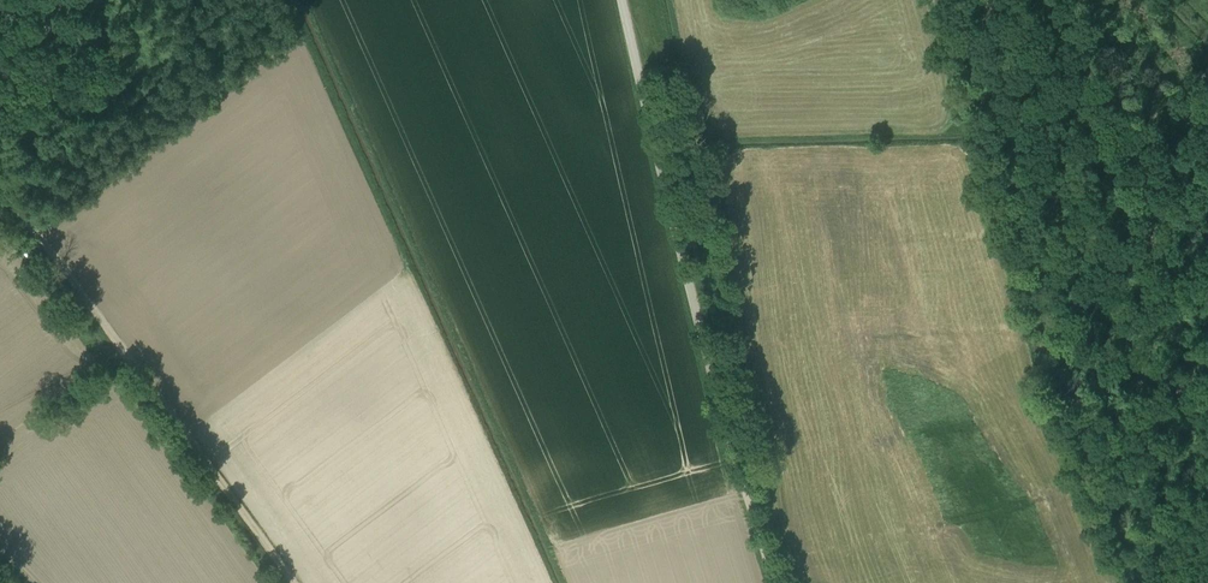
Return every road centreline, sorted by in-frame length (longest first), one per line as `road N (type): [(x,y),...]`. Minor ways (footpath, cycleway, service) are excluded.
road 1 (unclassified): [(621,0),(698,322),(774,582)]
road 2 (track): [(0,184),(287,582)]

